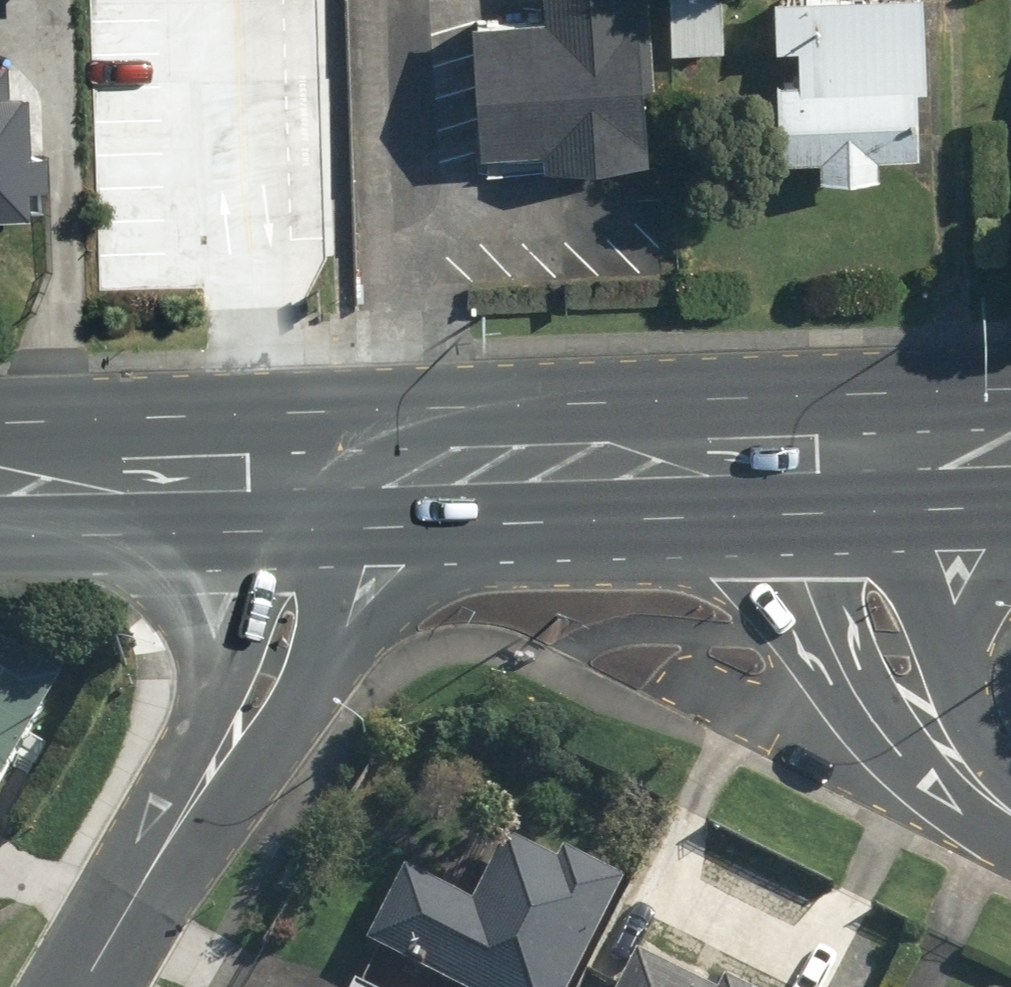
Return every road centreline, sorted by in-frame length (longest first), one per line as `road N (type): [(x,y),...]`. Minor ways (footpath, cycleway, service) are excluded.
road 1 (residential): [(948,754),(902,730),(860,684),(813,607),(782,451)]
road 2 (primary): [(608,454),(502,497),(424,564),(327,671)]
road 3 (tertiary): [(199,800),(188,745),(227,624),(240,464)]
road 4 (primary): [(608,454),(364,462)]
road 5 (primary): [(240,464),(0,472)]
road 6 (residential): [(912,445),(927,574),(952,676)]
road 7 (tertiary): [(89,986),(199,800)]
road 8 (tertiary): [(364,462),(358,577),(327,671)]
road 9 (tertiary): [(327,671),(260,762),(199,800)]
road 10 (primary): [(782,451),(608,454)]
road 11 (primary): [(1010,545),(973,589),(952,676)]
road 12 (primary): [(912,445),(782,451)]
road 13 (primary): [(364,462),(240,464)]

